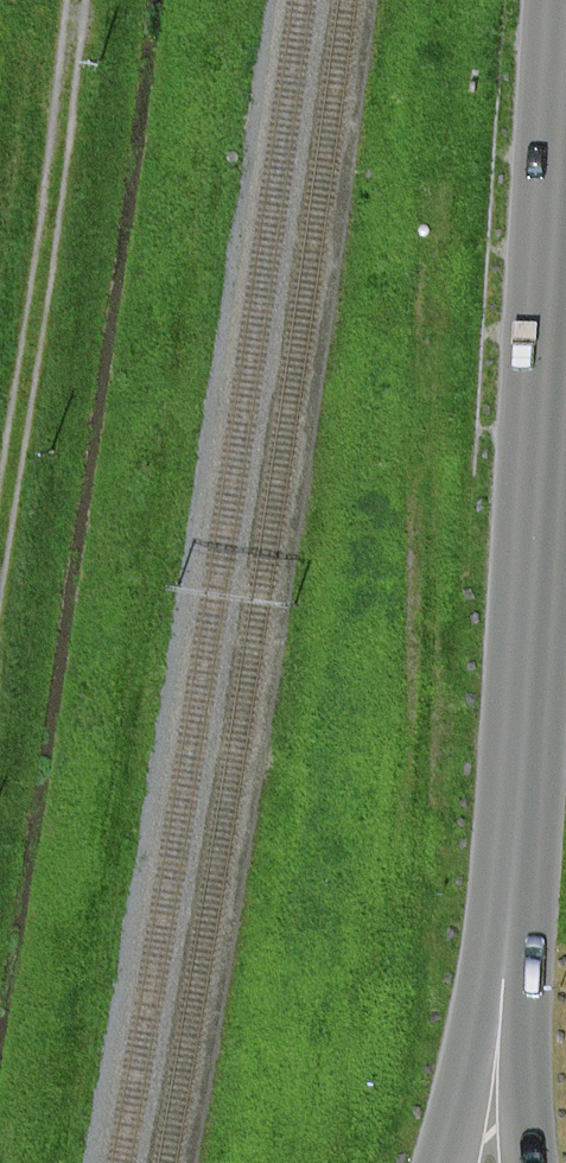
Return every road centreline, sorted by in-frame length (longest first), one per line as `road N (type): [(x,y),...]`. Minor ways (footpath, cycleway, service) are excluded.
road 1 (tertiary): [(495,1067),(565,19)]
road 2 (track): [(0,519),(83,0)]

